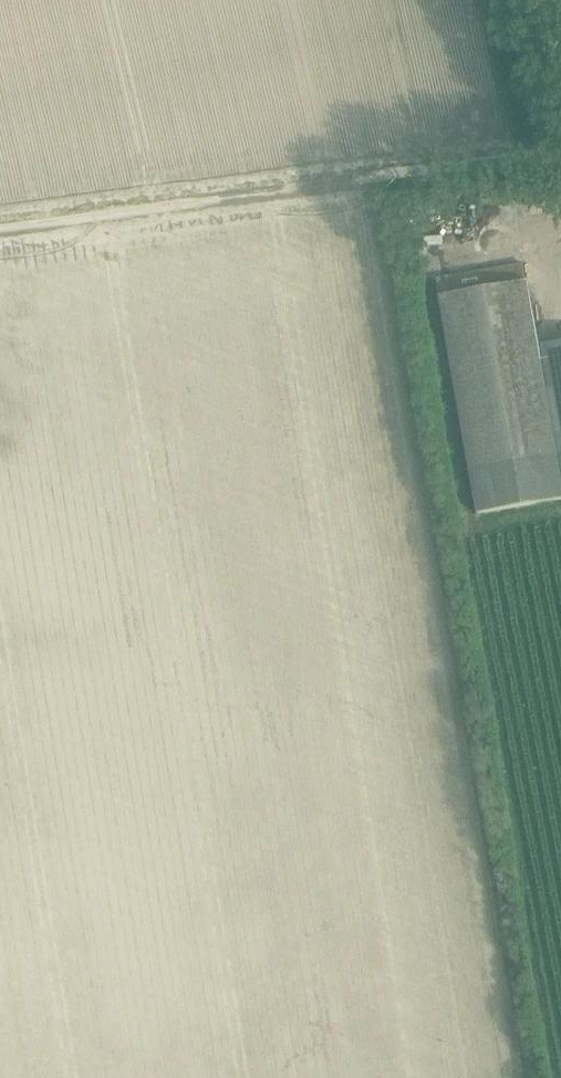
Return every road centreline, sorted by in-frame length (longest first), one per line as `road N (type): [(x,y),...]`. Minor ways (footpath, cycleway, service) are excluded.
road 1 (track): [(0,227),(339,182)]
road 2 (unclassified): [(339,182),(560,156)]
road 3 (track): [(522,159),(484,0)]

